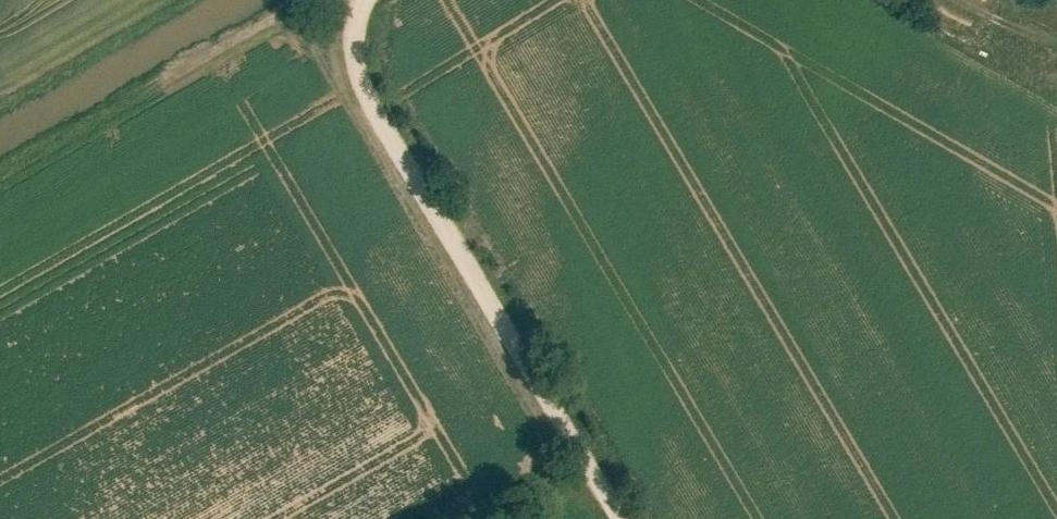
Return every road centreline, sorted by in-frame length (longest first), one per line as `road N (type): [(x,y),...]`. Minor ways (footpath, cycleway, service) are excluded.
road 1 (track): [(373,0),(357,54),(374,108),(619,518)]

